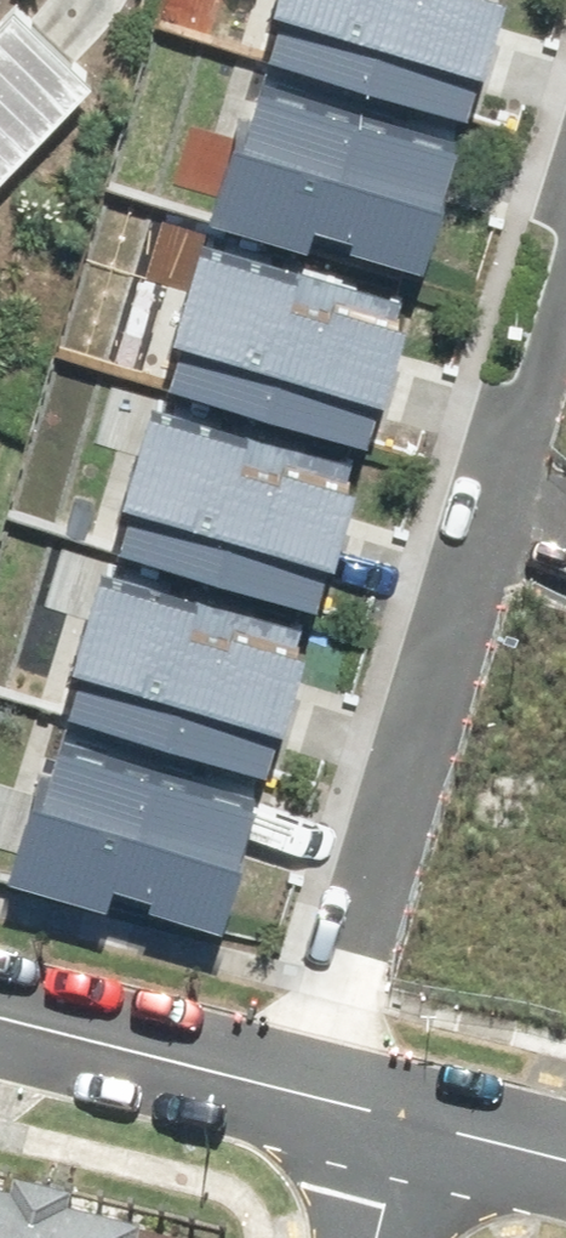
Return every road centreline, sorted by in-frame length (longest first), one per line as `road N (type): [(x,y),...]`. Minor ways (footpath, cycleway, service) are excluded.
road 1 (residential): [(0,1026),(407,1124)]
road 2 (residential): [(407,1124),(565,1164)]

